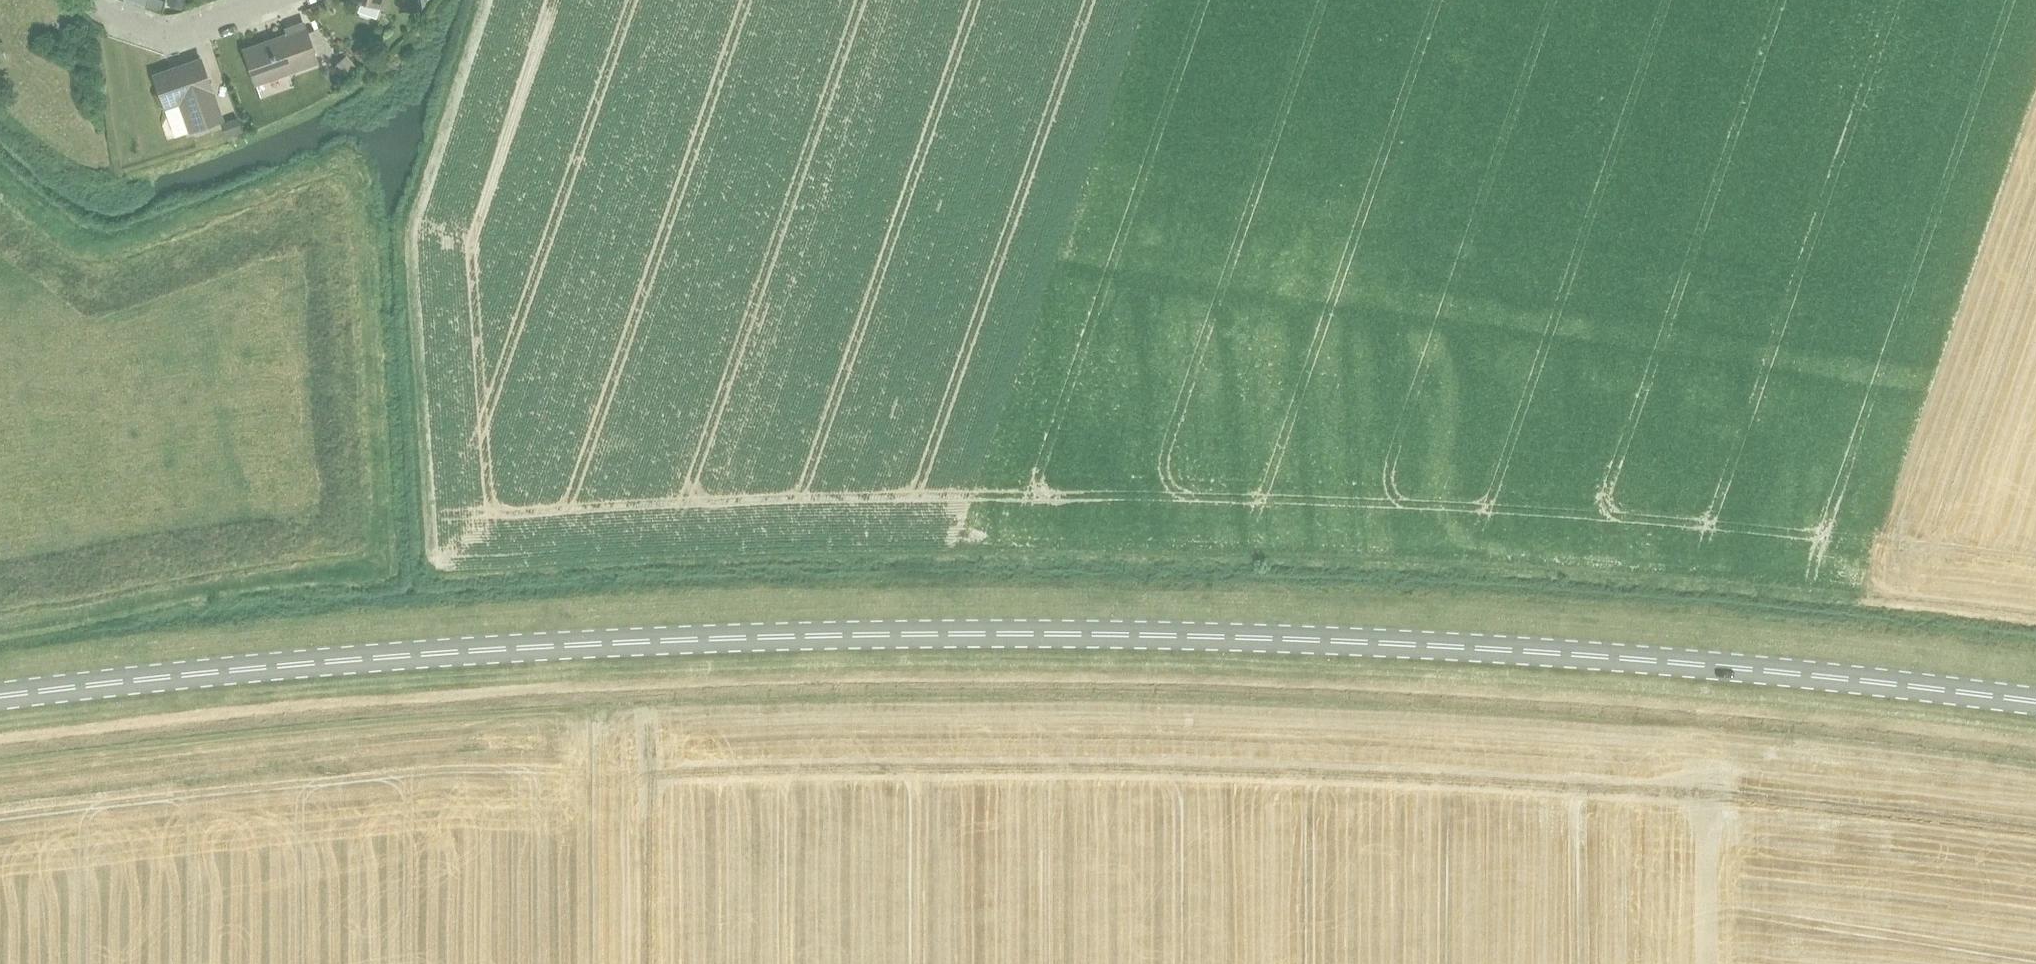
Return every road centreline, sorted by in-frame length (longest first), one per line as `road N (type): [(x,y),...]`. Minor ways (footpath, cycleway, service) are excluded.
road 1 (secondary): [(2035,703),(1554,655),(1015,637),(487,653),(0,699)]
road 2 (residential): [(269,0),(171,39),(102,17),(100,0)]

